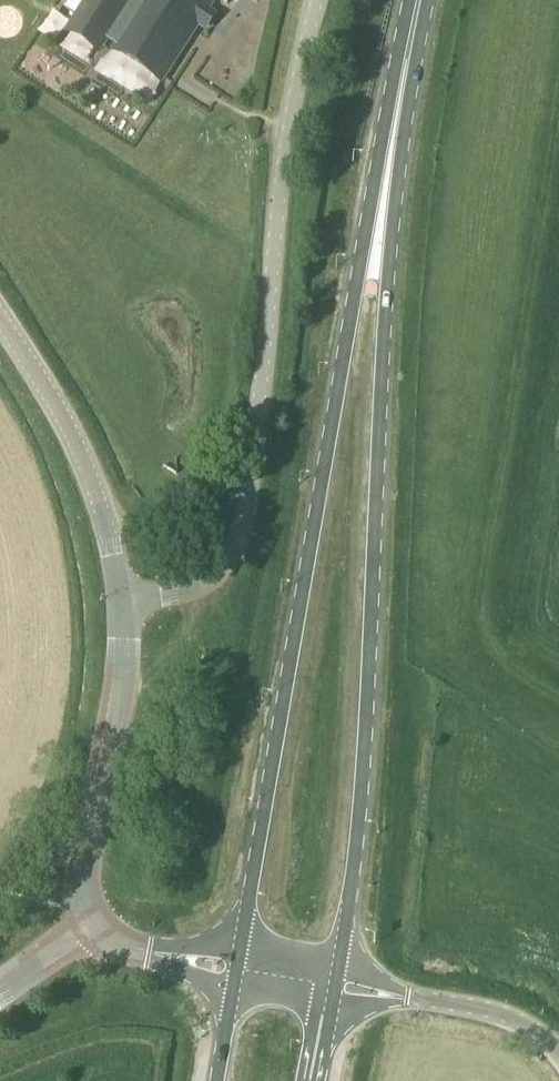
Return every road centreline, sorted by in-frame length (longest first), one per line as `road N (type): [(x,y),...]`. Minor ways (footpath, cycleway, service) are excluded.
road 1 (primary): [(334,971),(356,828),(372,595),(378,238)]
road 2 (primary): [(378,238),(341,372),(241,950)]
road 3 (unclassified): [(316,0),(283,157),(240,543),(217,576),(125,608)]
road 4 (tertiary): [(93,924),(82,874),(124,665),(125,608)]
road 5 (tertiary): [(125,608),(90,472),(0,318)]
road 6 (primary): [(378,238),(420,0)]
road 7 (unclassified): [(558,1055),(516,1020),(410,999)]

